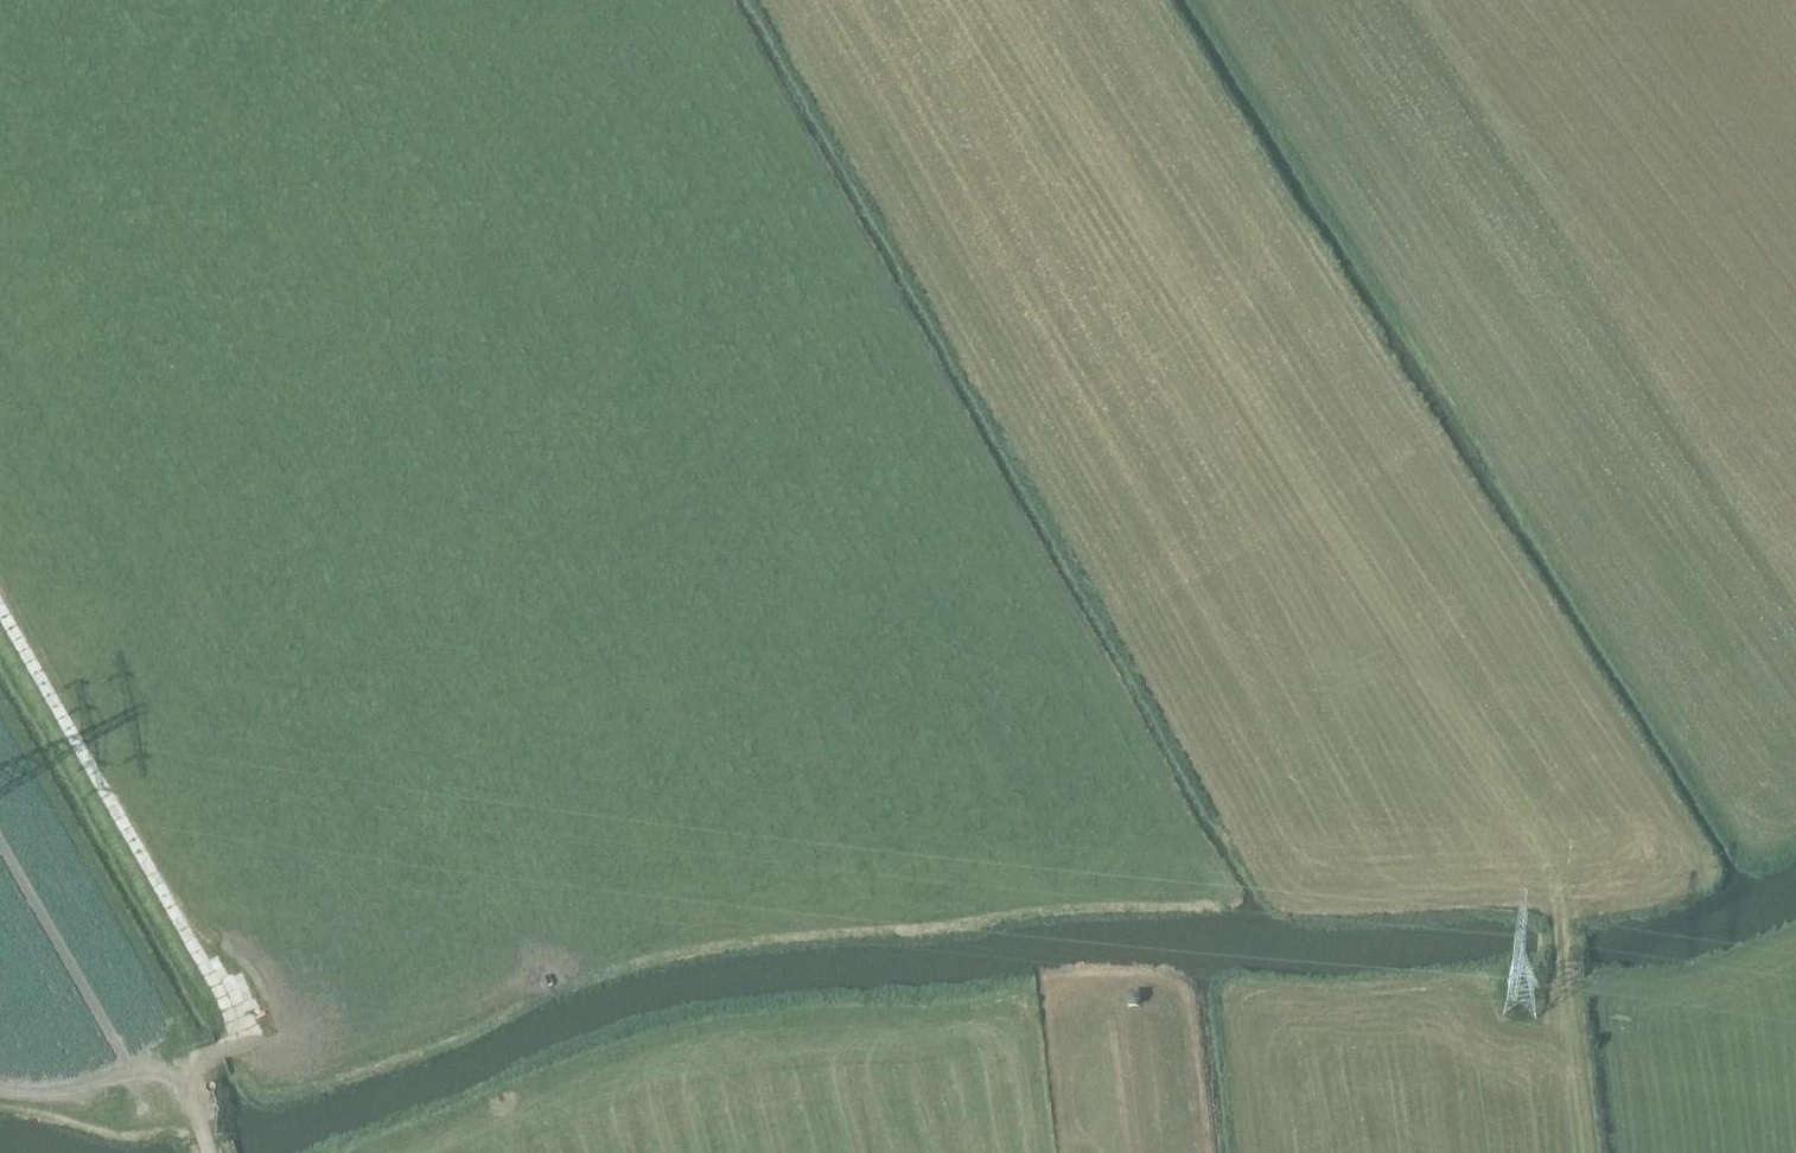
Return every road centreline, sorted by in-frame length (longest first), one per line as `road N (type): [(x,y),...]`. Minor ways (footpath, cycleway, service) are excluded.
road 1 (track): [(1558,891),(1589,1152)]

